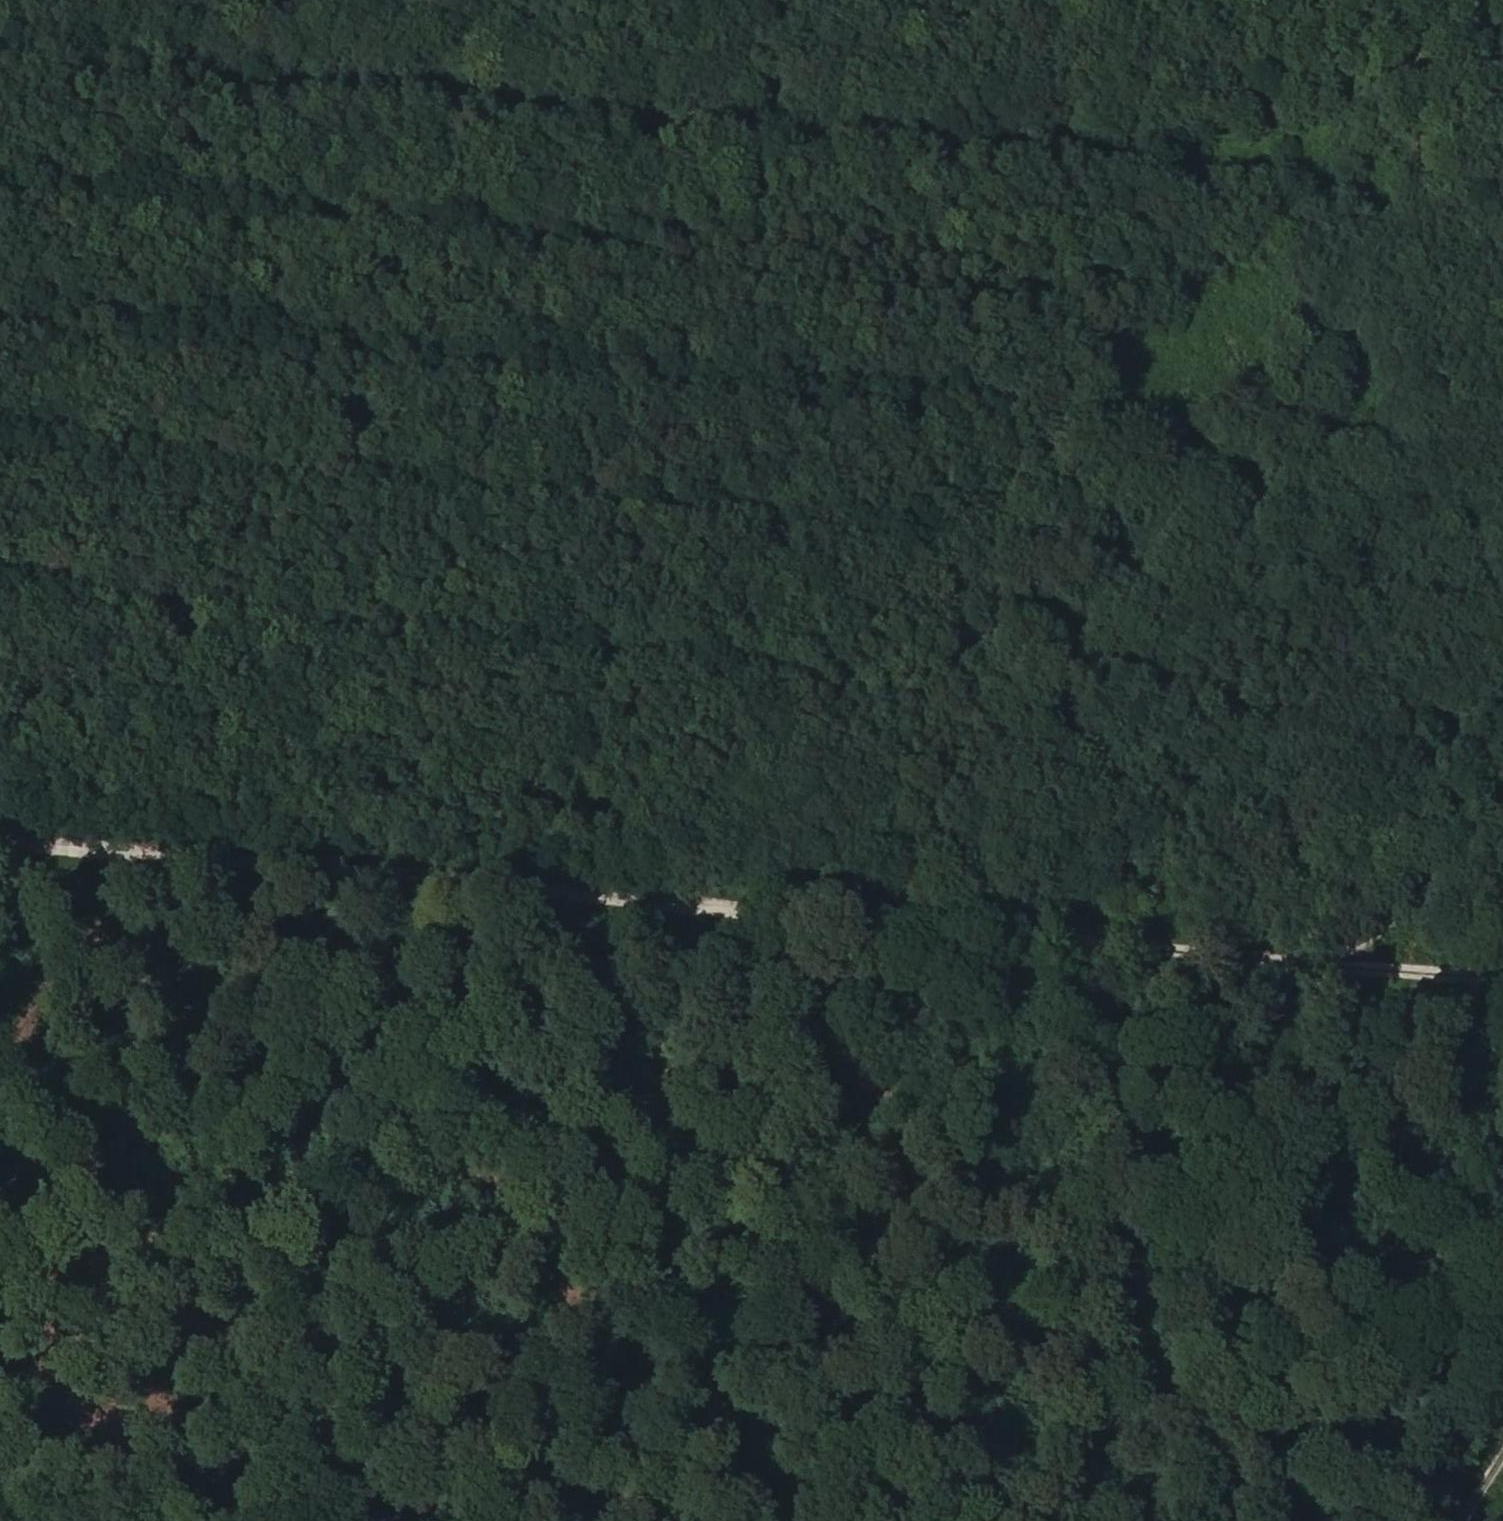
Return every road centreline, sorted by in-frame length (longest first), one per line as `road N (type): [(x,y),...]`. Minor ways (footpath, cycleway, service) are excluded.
road 1 (track): [(0,847),(1314,974),(1502,981)]
road 2 (track): [(1502,843),(1314,974)]

